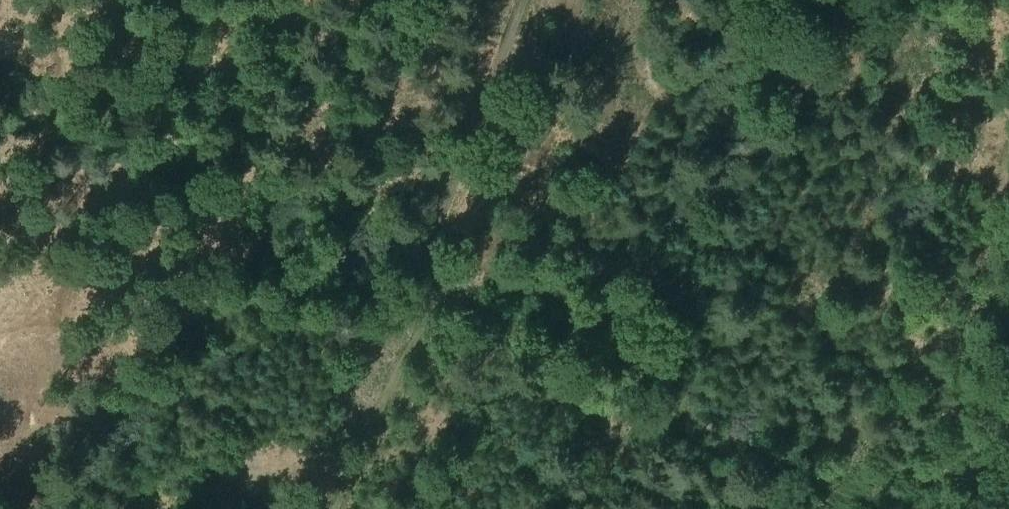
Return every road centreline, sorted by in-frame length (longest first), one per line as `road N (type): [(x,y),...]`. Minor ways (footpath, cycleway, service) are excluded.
road 1 (track): [(434,291),(627,381),(870,508)]
road 2 (track): [(434,291),(436,226),(522,0)]
road 3 (track): [(338,508),(434,291)]
road 4 (track): [(971,508),(1008,302)]

